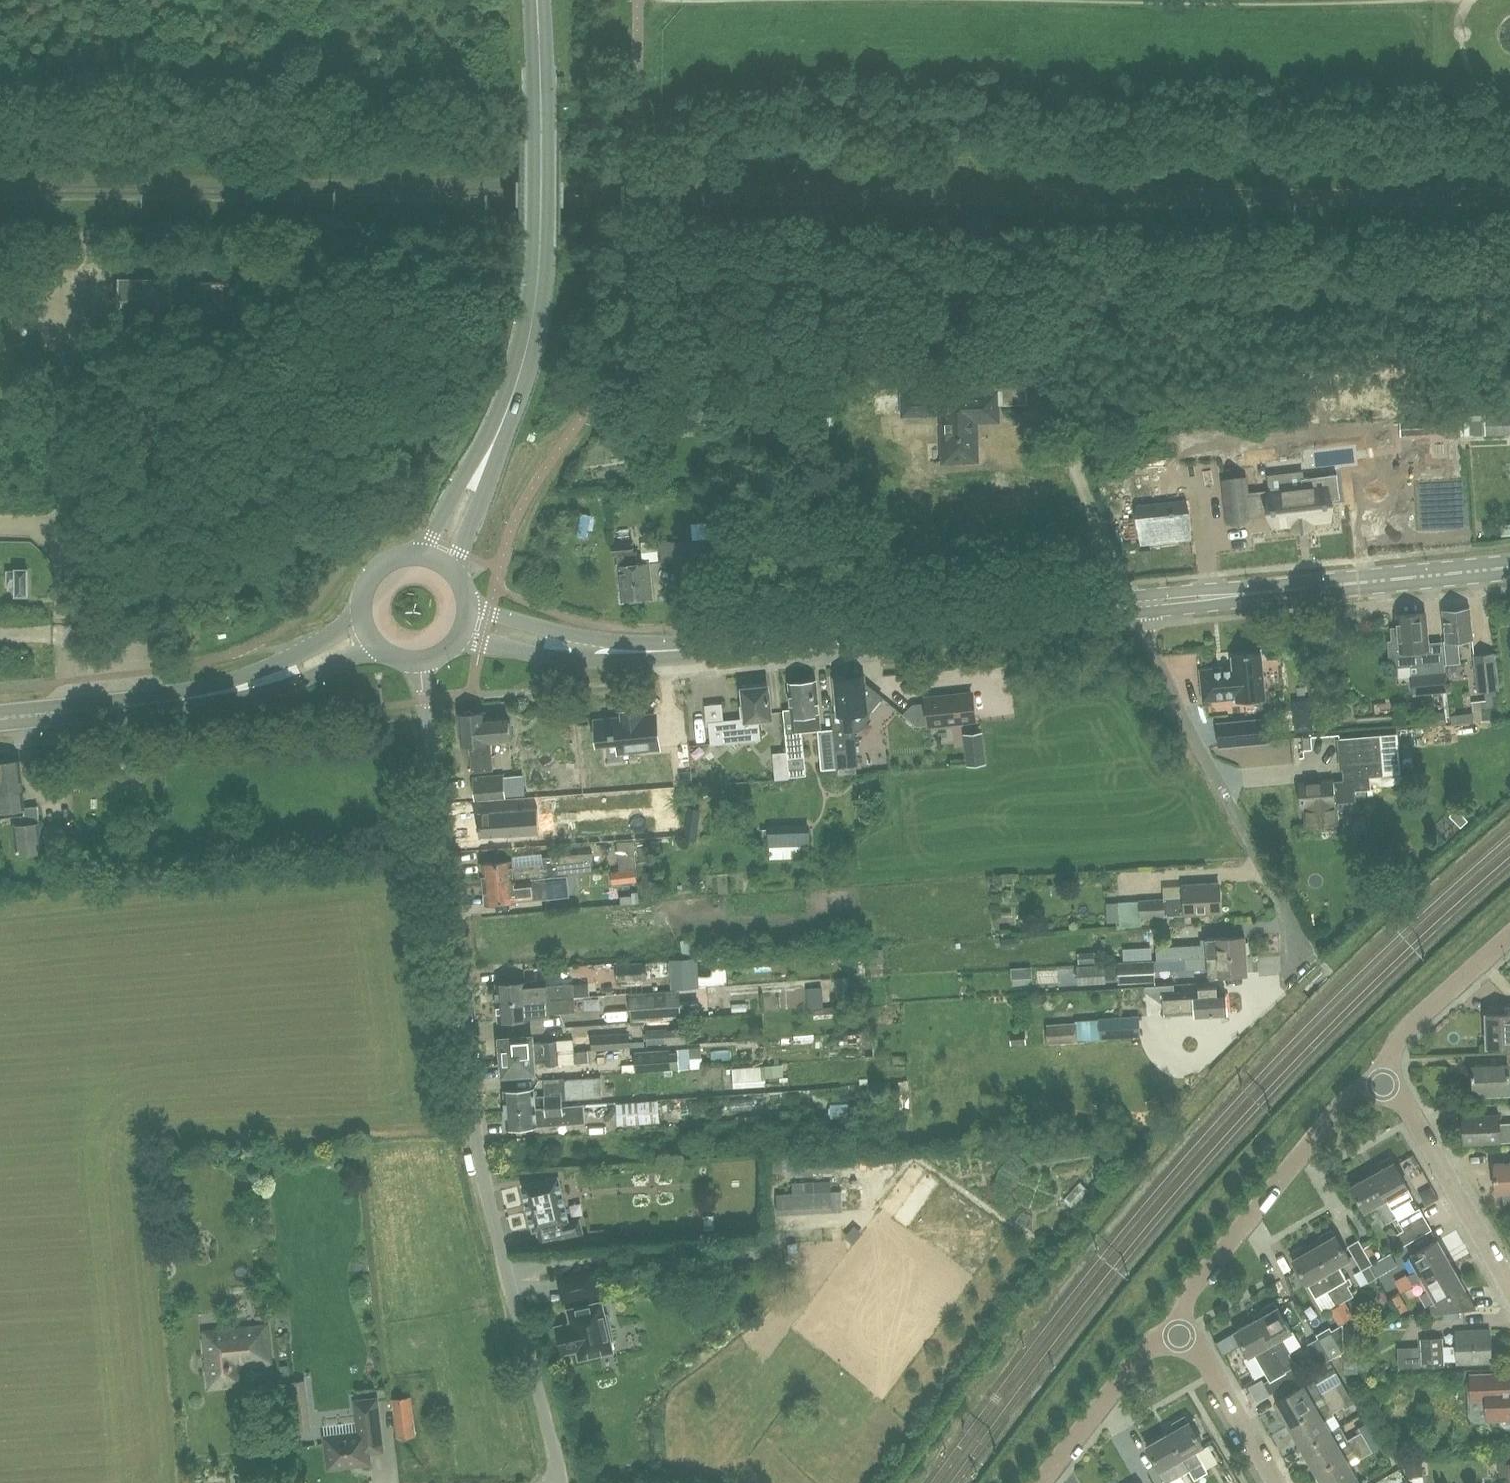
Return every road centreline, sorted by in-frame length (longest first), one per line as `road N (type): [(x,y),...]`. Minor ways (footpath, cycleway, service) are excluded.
road 1 (tertiary): [(466,621),(589,650),(679,650),(1509,567)]
road 2 (unclassified): [(563,1482),(476,1134),(420,661)]
road 3 (secondary): [(538,0),(533,322),(508,410),(437,560)]
road 4 (residential): [(457,577),(500,569),(538,478),(590,407),(634,278),(637,215)]
road 5 (secondary): [(0,718),(217,694),(306,666),(368,634)]
road 6 (residential): [(1166,1318),(1345,1100),(1378,1078)]
road 7 (residential): [(1509,1287),(1417,1123),(1378,1078)]
road 8 (residential): [(1040,1482),(1166,1318)]
road 9 (residential): [(1278,1482),(1214,1371),(1166,1318)]
road 10 (residential): [(1378,1078),(1401,1030),(1509,938)]
road 11 (track): [(1165,0),(1341,0)]
road 12 (secondary): [(437,560),(411,555),(379,569),(362,600),(368,634)]

